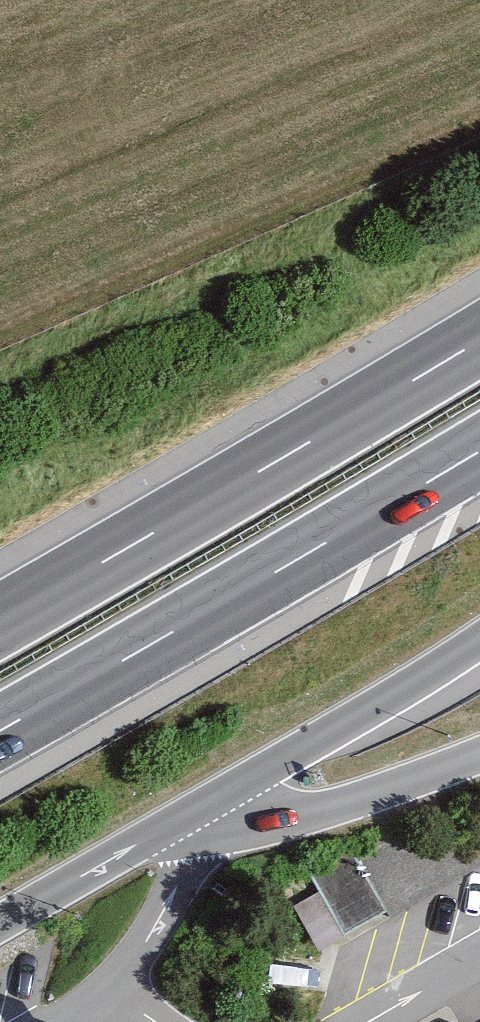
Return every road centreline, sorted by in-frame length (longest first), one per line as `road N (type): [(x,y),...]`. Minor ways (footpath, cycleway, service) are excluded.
road 1 (motorway): [(479,341),(0,618)]
road 2 (motorway): [(0,728),(479,453)]
road 3 (motorway): [(357,715),(479,640)]

